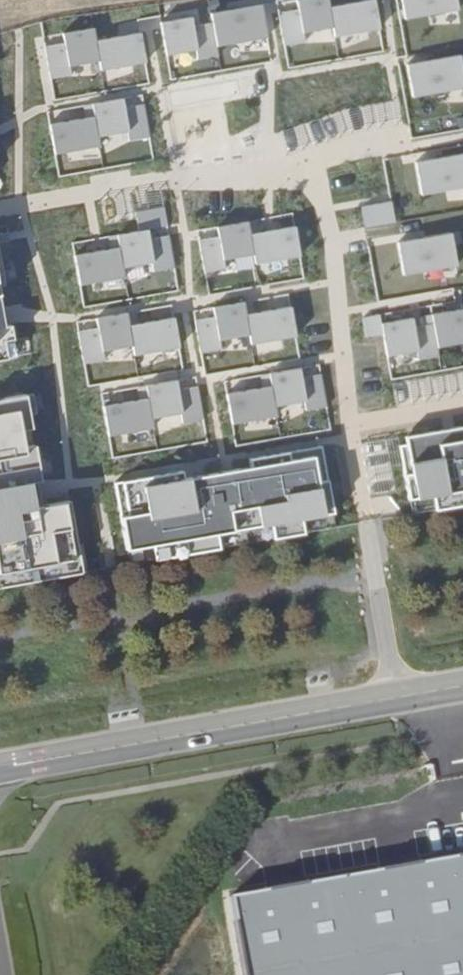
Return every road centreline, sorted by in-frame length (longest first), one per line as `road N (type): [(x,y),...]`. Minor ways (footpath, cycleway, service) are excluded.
road 1 (residential): [(394,698),(343,391),(329,240),(322,201),(303,166)]
road 2 (unclassified): [(0,768),(394,698)]
road 3 (residential): [(303,166),(0,208)]

